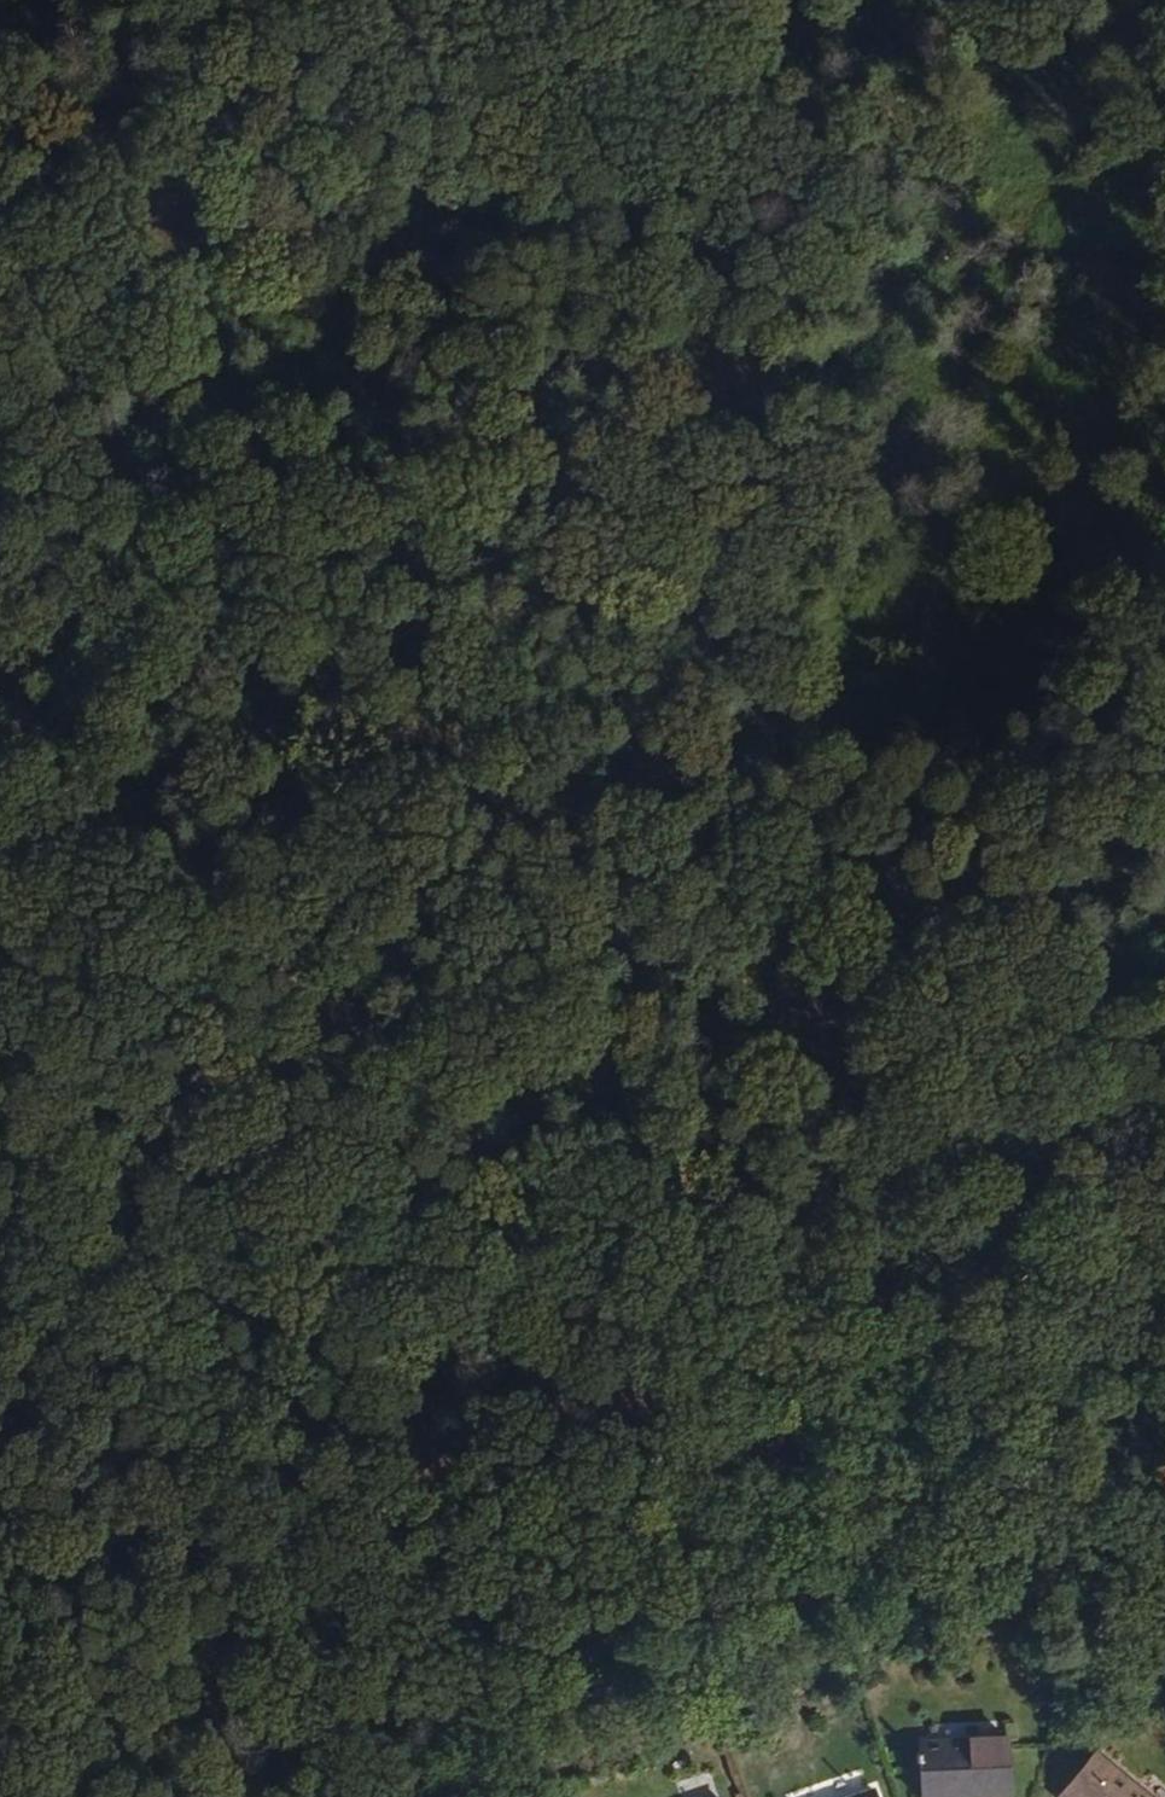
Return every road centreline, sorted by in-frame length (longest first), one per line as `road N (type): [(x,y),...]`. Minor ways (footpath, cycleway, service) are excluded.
road 1 (track): [(380,1796),(861,1344)]

